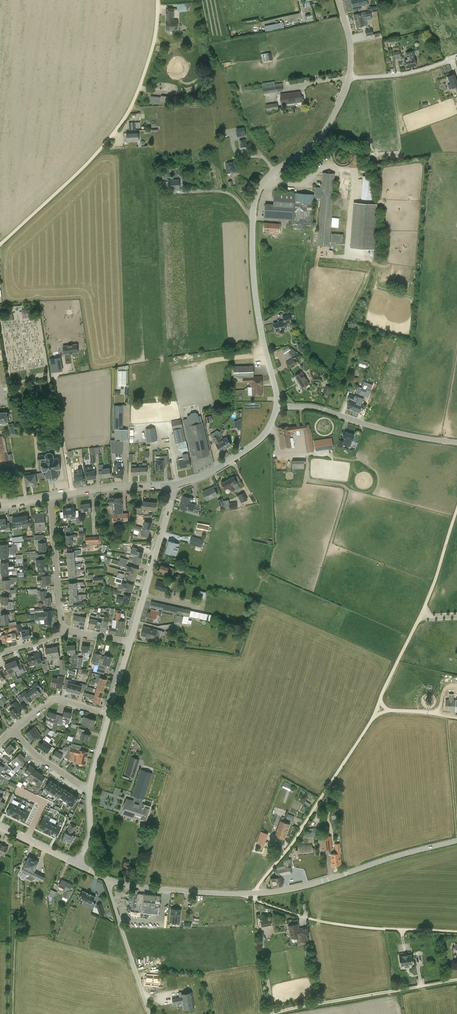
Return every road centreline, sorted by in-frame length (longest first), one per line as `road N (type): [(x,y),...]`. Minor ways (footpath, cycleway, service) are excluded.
road 1 (tertiary): [(277,407),(256,304),(255,204),(271,175),(320,138),(351,77)]
road 2 (track): [(0,245),(128,117),(152,53),(159,0)]
road 3 (track): [(456,510),(433,585),(372,719)]
road 4 (track): [(247,894),(326,922),(456,932)]
road 5 (track): [(372,719),(253,893)]
road 6 (tertiary): [(456,841),(253,893)]
road 7 (track): [(272,1013),(456,979)]
road 8 (unclassified): [(277,407),(316,408),(456,443)]
road 9 (residential): [(132,641),(176,484)]
road 10 (tertiary): [(107,879),(253,893)]
road 11 (unclassified): [(151,1013),(107,879)]
road 12 (residential): [(62,632),(53,495)]
road 13 (tertiary): [(176,484),(261,440),(277,407)]
road 14 (tertiary): [(53,495),(176,484)]

